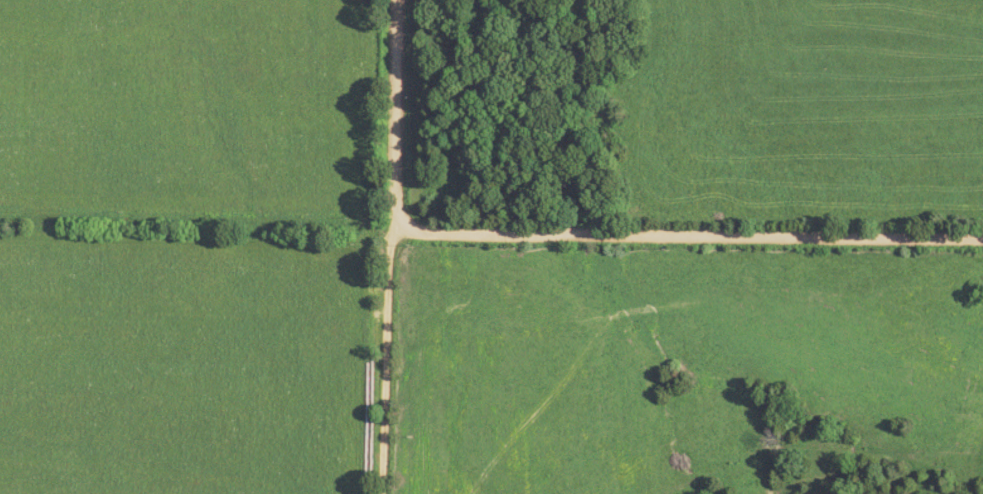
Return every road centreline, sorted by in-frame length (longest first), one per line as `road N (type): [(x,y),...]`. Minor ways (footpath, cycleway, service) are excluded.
road 1 (residential): [(982,239),(411,231),(389,207),(391,0)]

